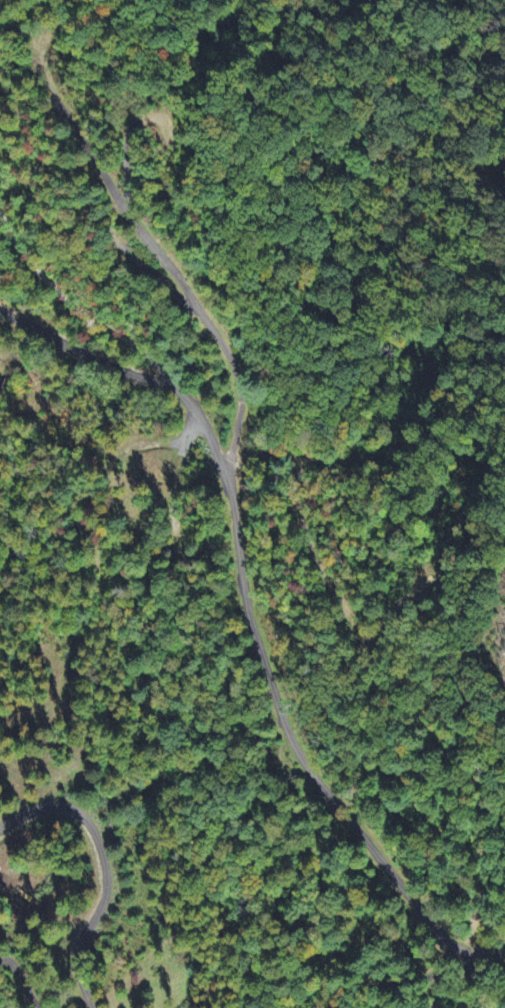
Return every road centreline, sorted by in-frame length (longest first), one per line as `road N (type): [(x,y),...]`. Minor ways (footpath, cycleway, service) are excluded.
road 1 (residential): [(0,311),(78,355),(178,392),(194,410),(223,465),(246,604),(294,744),(322,793),(449,946),(504,957)]
road 2 (residential): [(0,832),(53,808),(72,814),(97,841),(103,902),(78,954),(94,1007)]

